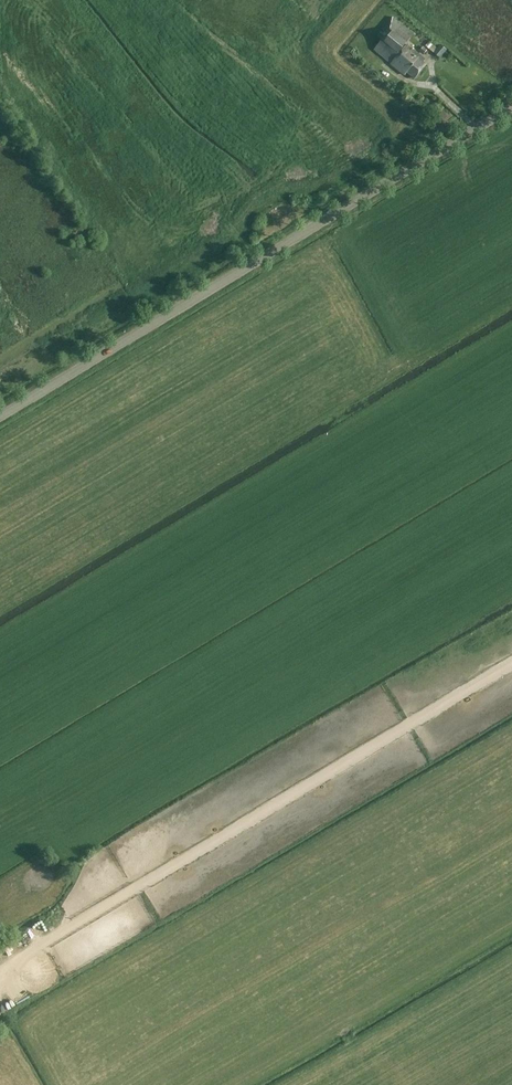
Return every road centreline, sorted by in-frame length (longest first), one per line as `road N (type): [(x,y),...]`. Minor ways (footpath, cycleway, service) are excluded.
road 1 (unclassified): [(511,106),(0,414)]
road 2 (track): [(0,967),(511,662)]

